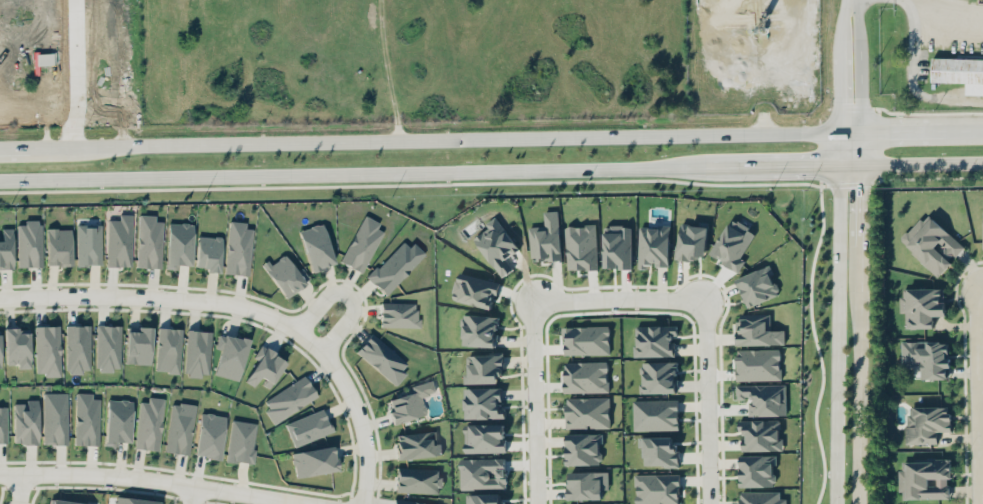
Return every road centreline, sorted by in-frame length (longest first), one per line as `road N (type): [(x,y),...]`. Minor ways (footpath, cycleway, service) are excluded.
road 1 (secondary): [(0,179),(862,165)]
road 2 (secondary): [(861,134),(0,146)]
road 3 (residential): [(362,503),(366,451),(355,404),(321,351),(277,318),(204,300),(0,297)]
road 4 (tertiary): [(858,503),(862,165)]
road 5 (tertiary): [(839,166),(835,503)]
road 6 (residential): [(0,472),(142,477),(316,503)]
road 7 (residential): [(974,503),(979,287)]
road 8 (residential): [(709,503),(707,301)]
road 9 (residential): [(539,503),(538,302)]
road 10 (residential): [(538,302),(707,301)]
road 11 (residential): [(321,351),(350,317),(348,294),(332,292),(297,330)]
road 12 (secondary): [(982,132),(861,134)]
road 13 (secondary): [(862,165),(982,163)]

